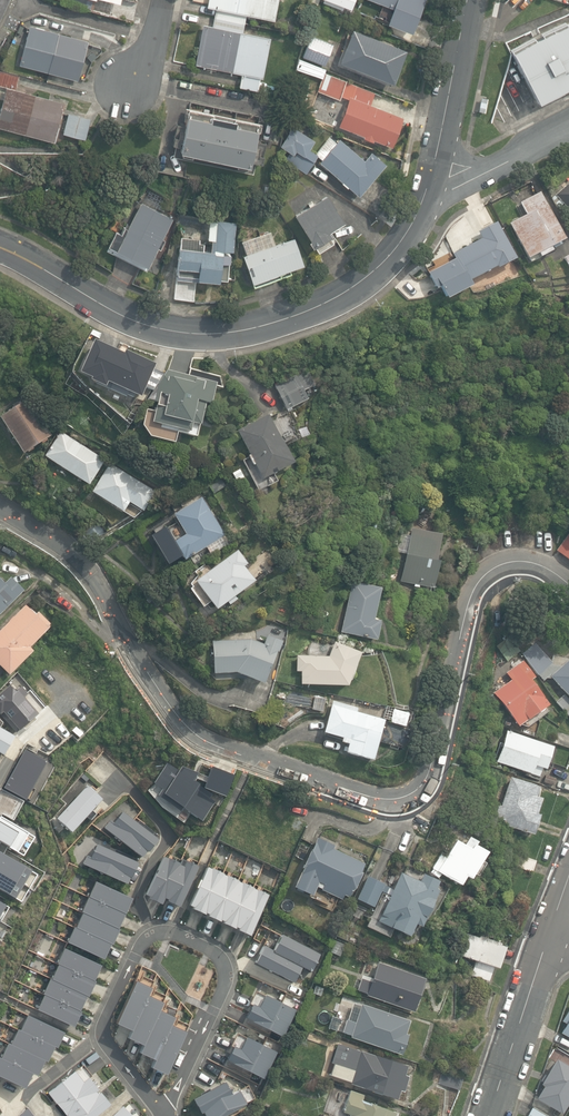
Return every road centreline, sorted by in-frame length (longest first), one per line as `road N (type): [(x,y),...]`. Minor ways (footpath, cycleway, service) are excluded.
road 1 (residential): [(0,506),(89,572),(124,639),(205,740),(388,799),(415,792),(432,766),(480,580),(503,564),(529,562),(568,585)]
road 2 (residential): [(0,247),(142,323),(241,331),(328,302),(371,273),(411,226),(431,177)]
road 3 (residential): [(489,1115),(551,928)]
road 4 (residential): [(431,177),(468,0)]
road 5 (unclassified): [(568,130),(481,173),(431,177)]

